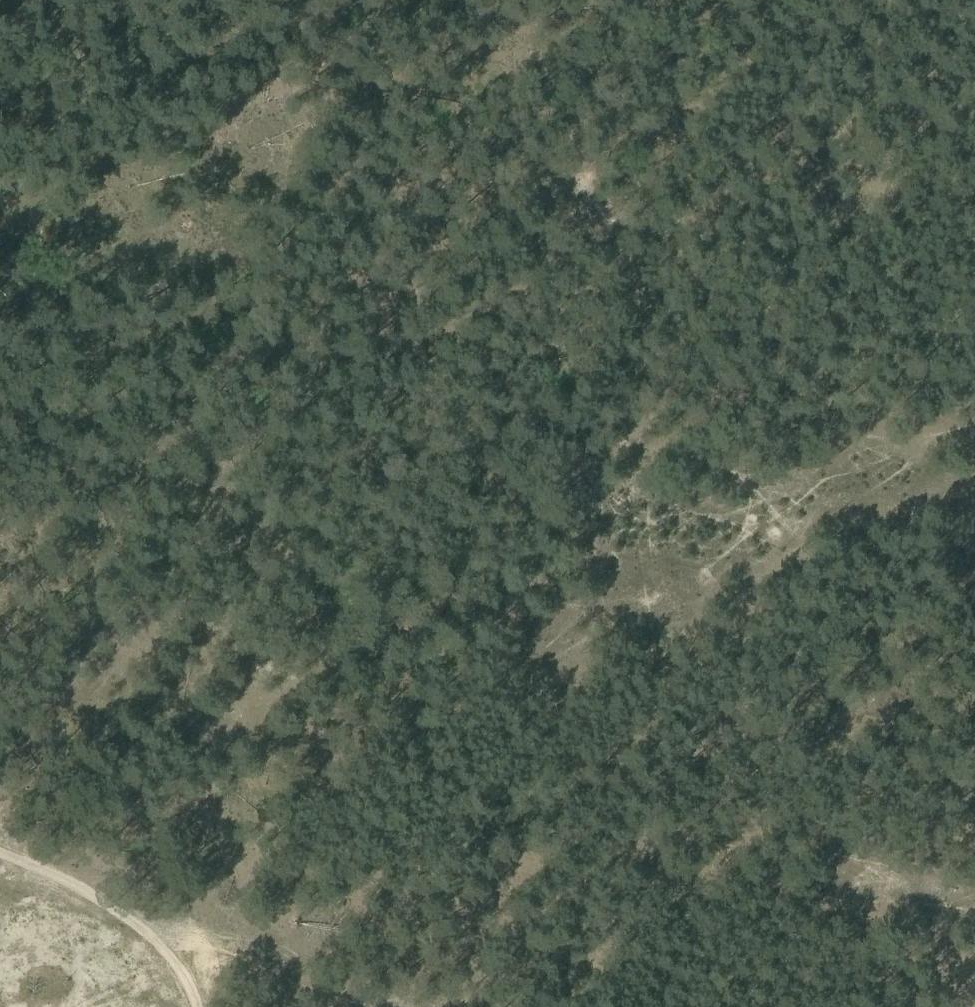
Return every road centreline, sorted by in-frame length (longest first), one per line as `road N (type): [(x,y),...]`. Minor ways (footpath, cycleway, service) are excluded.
road 1 (track): [(190,1006),(145,932),(97,896),(0,861)]

